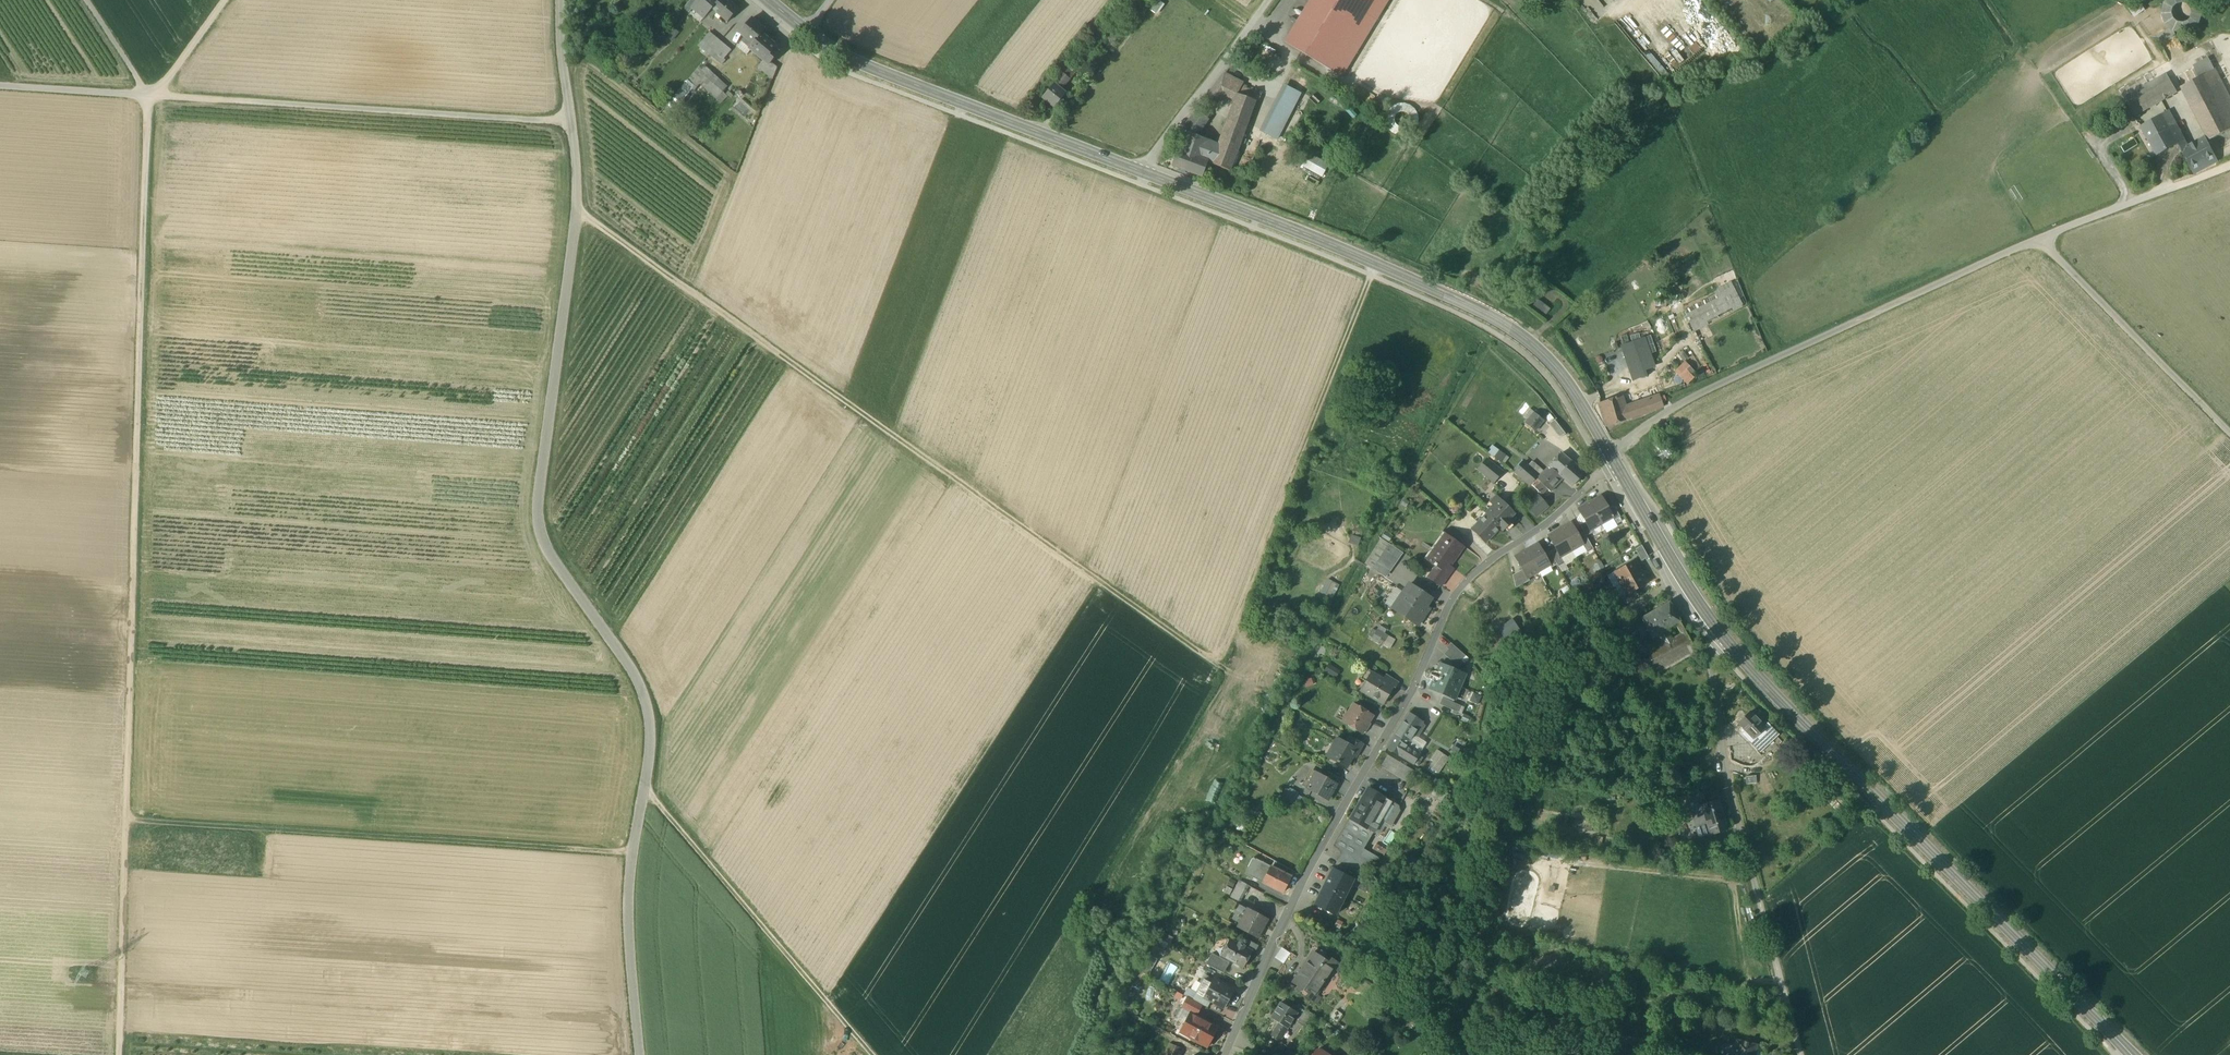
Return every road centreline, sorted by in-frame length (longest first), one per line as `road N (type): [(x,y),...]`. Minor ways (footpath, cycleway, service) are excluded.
road 1 (track): [(576,209),(1220,669),(1375,264)]
road 2 (unclassified): [(570,123),(576,209),(536,527),(634,675),(650,715),(629,907),(640,1054)]
road 3 (residential): [(1227,1054),(1305,877),(1413,691),(1447,609),(1473,575),(1539,530),(1613,458)]
road 4 (track): [(147,95),(129,762)]
road 5 (secondary): [(2130,1054),(1712,623)]
road 6 (secondary): [(1613,458),(1560,378),(1508,327),(1330,244),(1144,173)]
road 7 (track): [(632,853),(126,820)]
road 8 (residential): [(1613,458),(1691,398),(2040,239)]
road 9 (residential): [(1799,1054),(1728,789),(1712,623)]
road 10 (unclassified): [(147,95),(570,123)]
road 11 (secondary): [(1144,173),(862,64),(808,29)]
road 12 (track): [(645,784),(871,1054)]
road 13 (track): [(120,1054),(129,762)]
road 14 (track): [(0,85),(147,95),(165,83),(227,0)]
road 15 (residential): [(2040,239),(2229,433)]
road 16 (unclassified): [(1144,173),(1268,0)]
road 17 (secondary): [(1712,623),(1613,458)]
road 18 (residential): [(2040,239),(2198,178)]
road 19 (unclassified): [(559,0),(570,123)]

